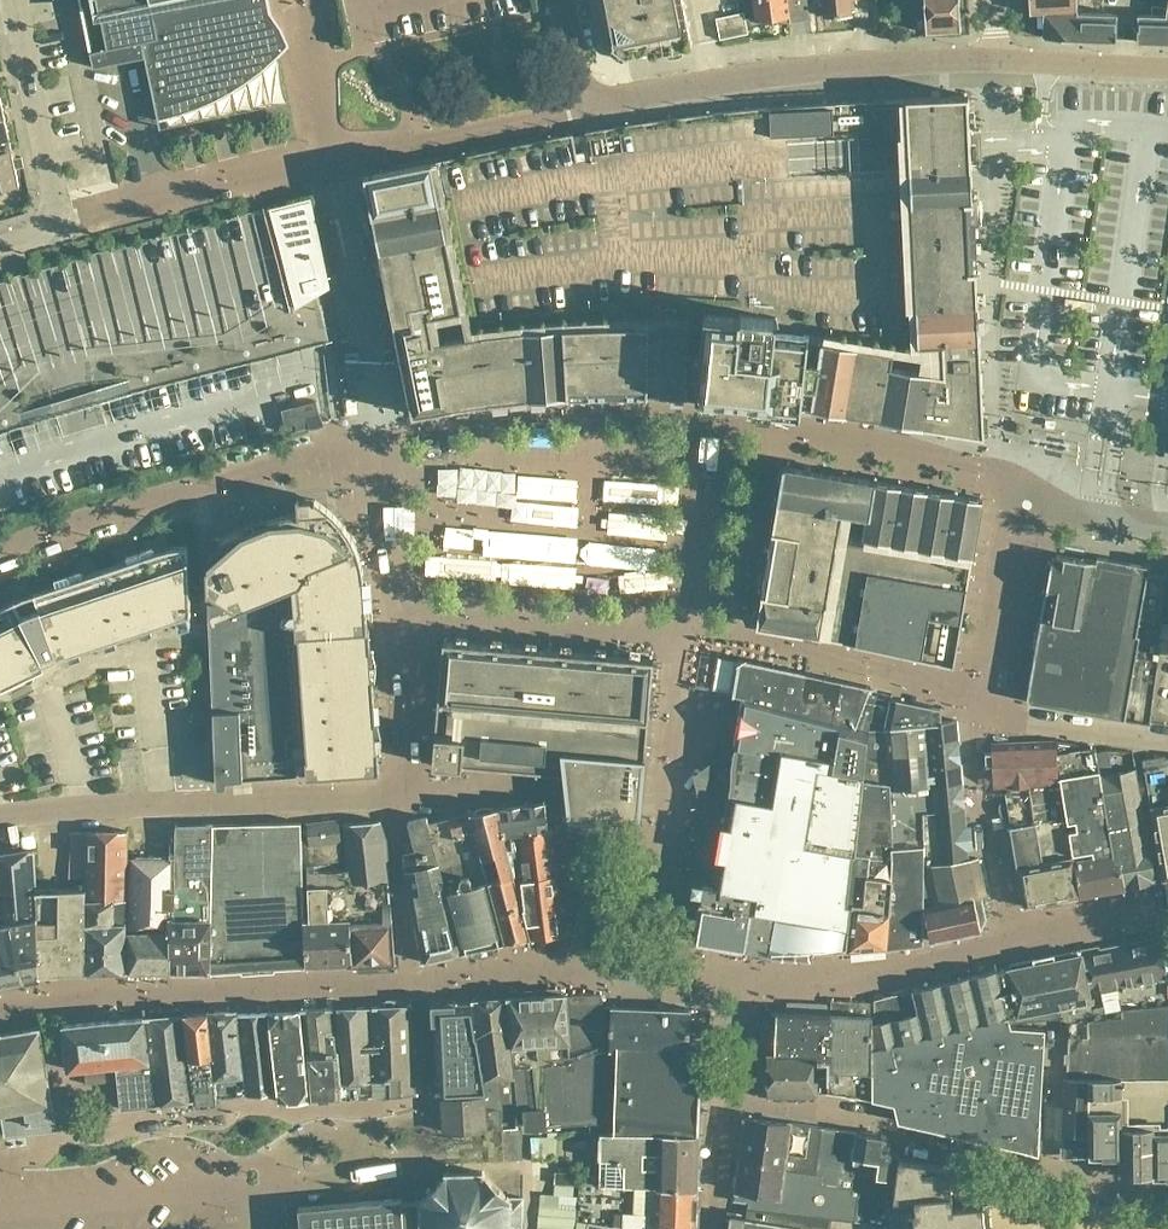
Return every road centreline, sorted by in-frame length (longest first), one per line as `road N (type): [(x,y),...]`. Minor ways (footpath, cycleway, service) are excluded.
road 1 (residential): [(594,99),(585,108),(334,158),(170,204)]
road 2 (residential): [(997,61),(902,63),(594,99)]
road 3 (unclassified): [(0,822),(394,794)]
road 4 (unclassified): [(785,1112),(873,1123),(916,1143),(1167,1201)]
road 5 (unclassified): [(0,559),(266,475)]
road 6 (unclassified): [(259,1200),(231,1191),(0,1214)]
road 7 (residential): [(49,220),(10,0)]
road 8 (residential): [(1167,71),(997,61)]
road 9 (unclassified): [(259,1200),(366,1182),(416,1162)]
road 10 (unclassified): [(1166,530),(1026,507)]
road 11 (unclassified): [(1167,740),(1027,723)]
road 12 (residential): [(49,220),(94,224),(170,204)]

